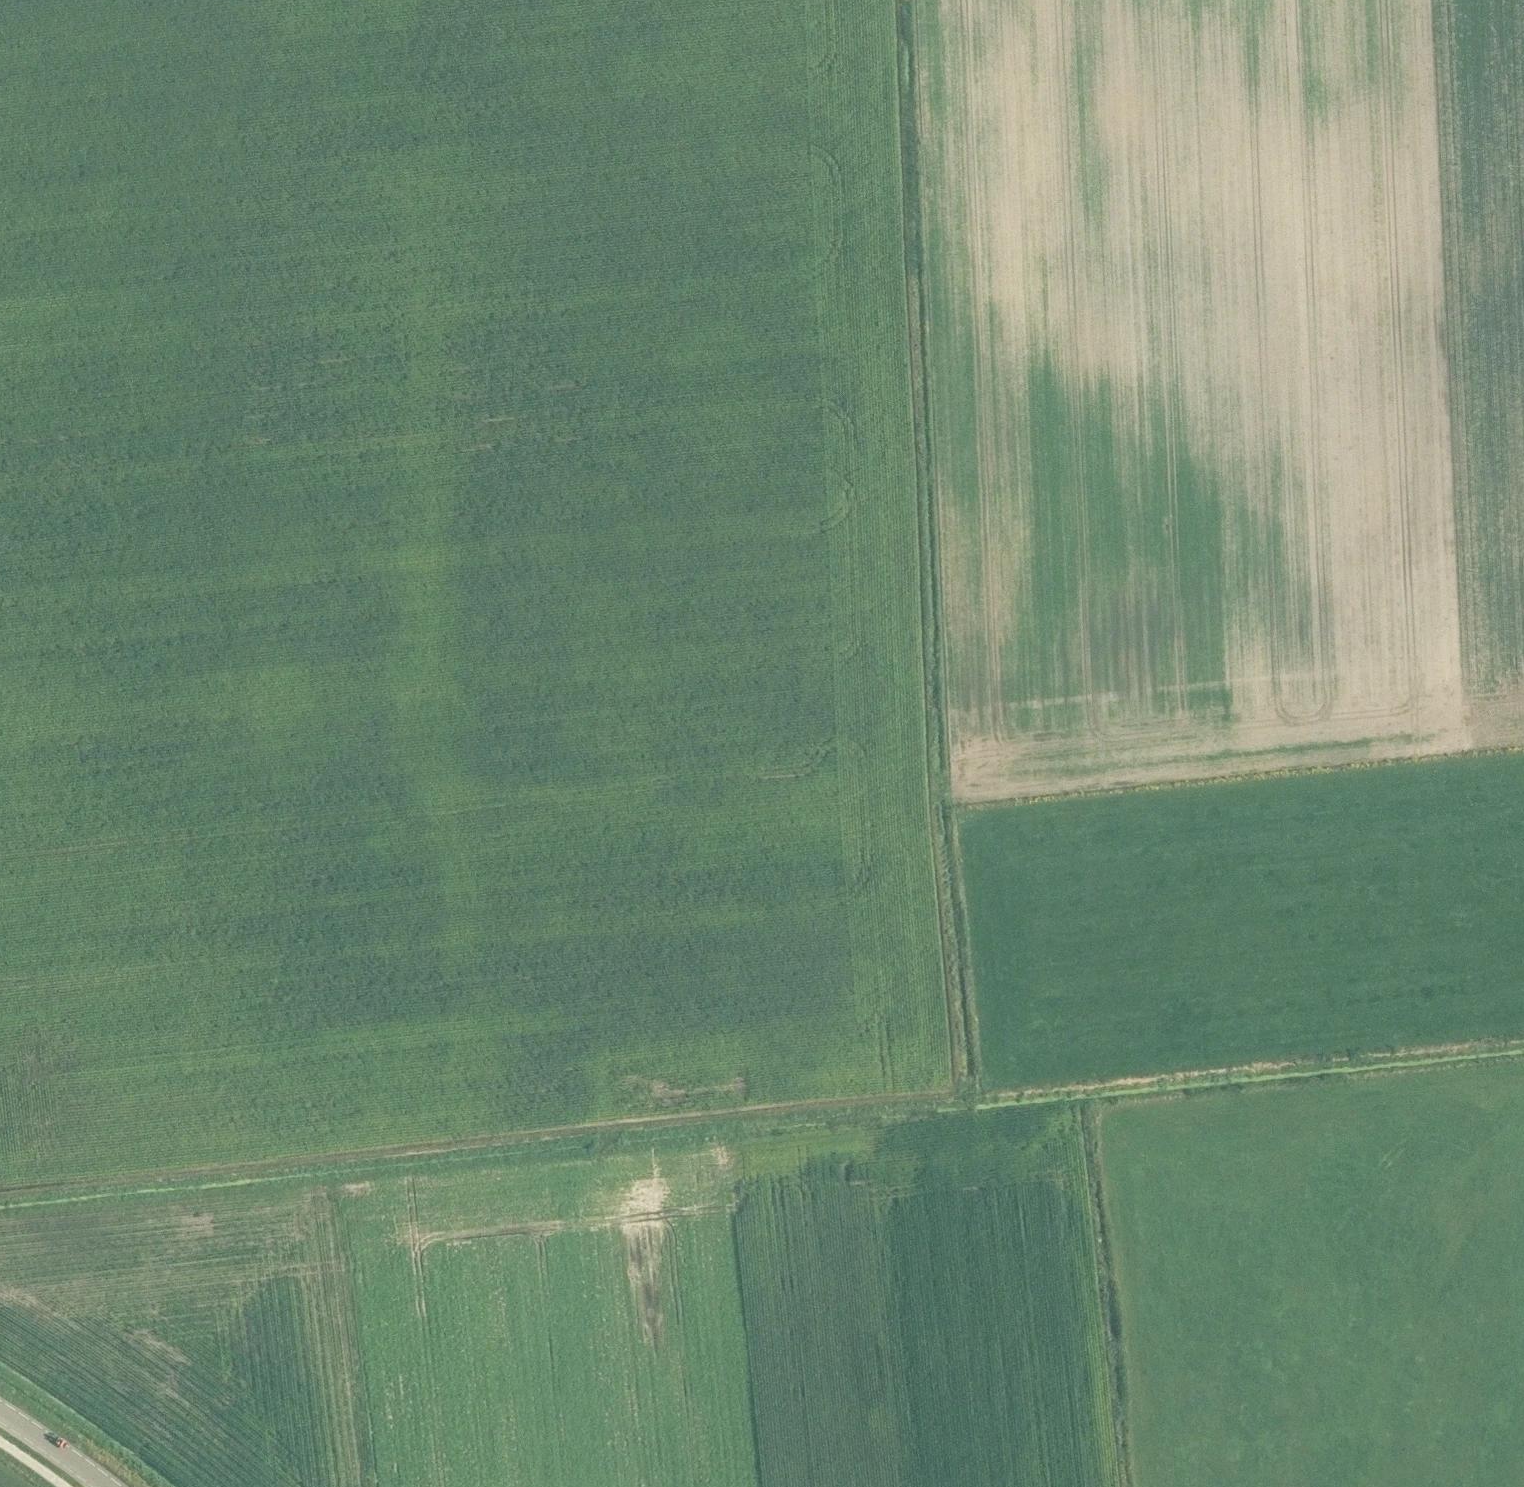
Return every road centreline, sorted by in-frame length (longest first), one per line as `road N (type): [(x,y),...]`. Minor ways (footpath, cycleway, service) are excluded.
road 1 (secondary): [(0,1414),(103,1486)]

